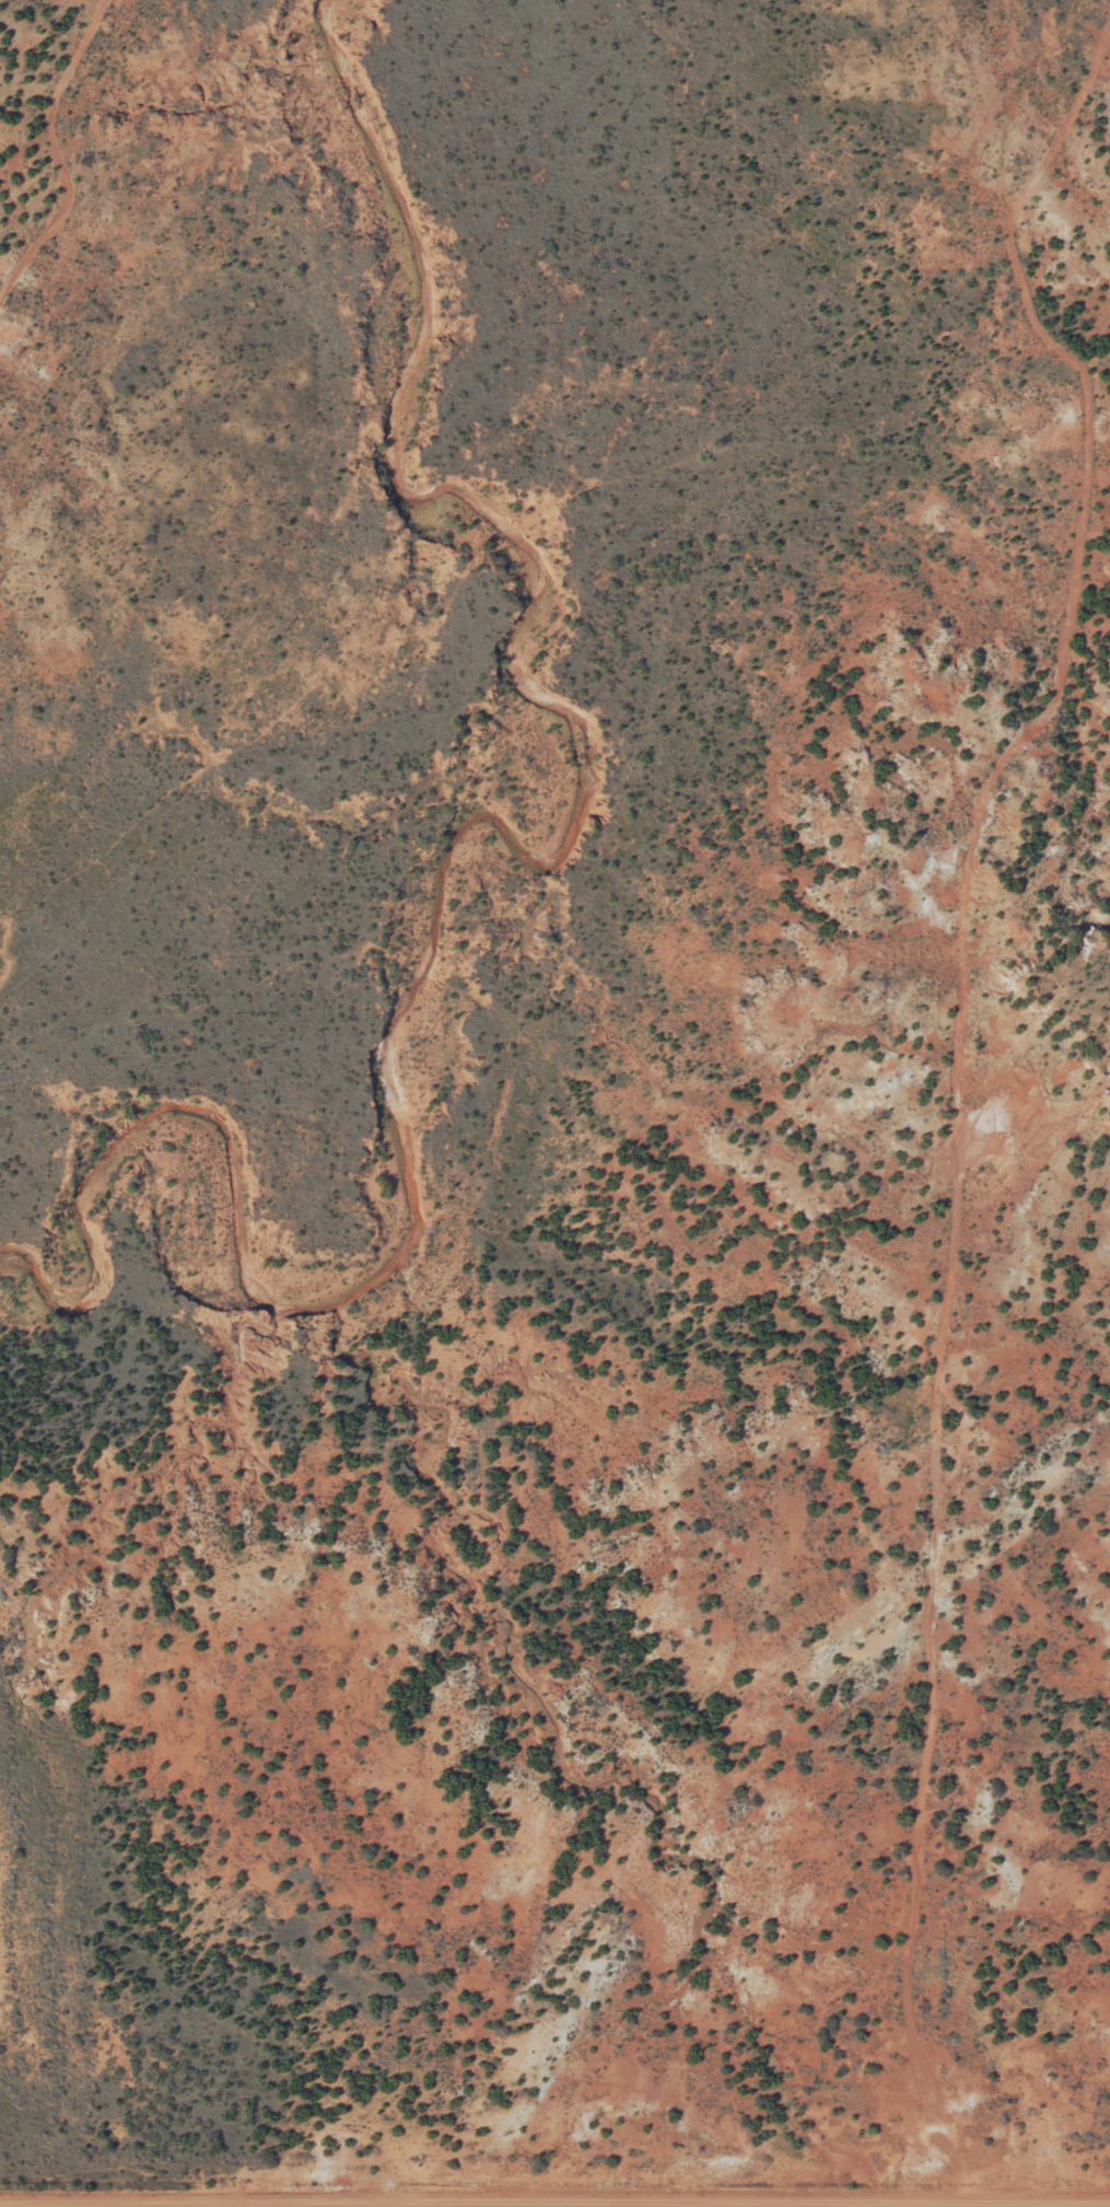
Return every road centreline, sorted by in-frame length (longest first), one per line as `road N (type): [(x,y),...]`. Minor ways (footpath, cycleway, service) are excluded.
road 1 (residential): [(869,2206),(968,795),(1085,555),(1079,458),(1002,211),(996,60),(1051,0)]

